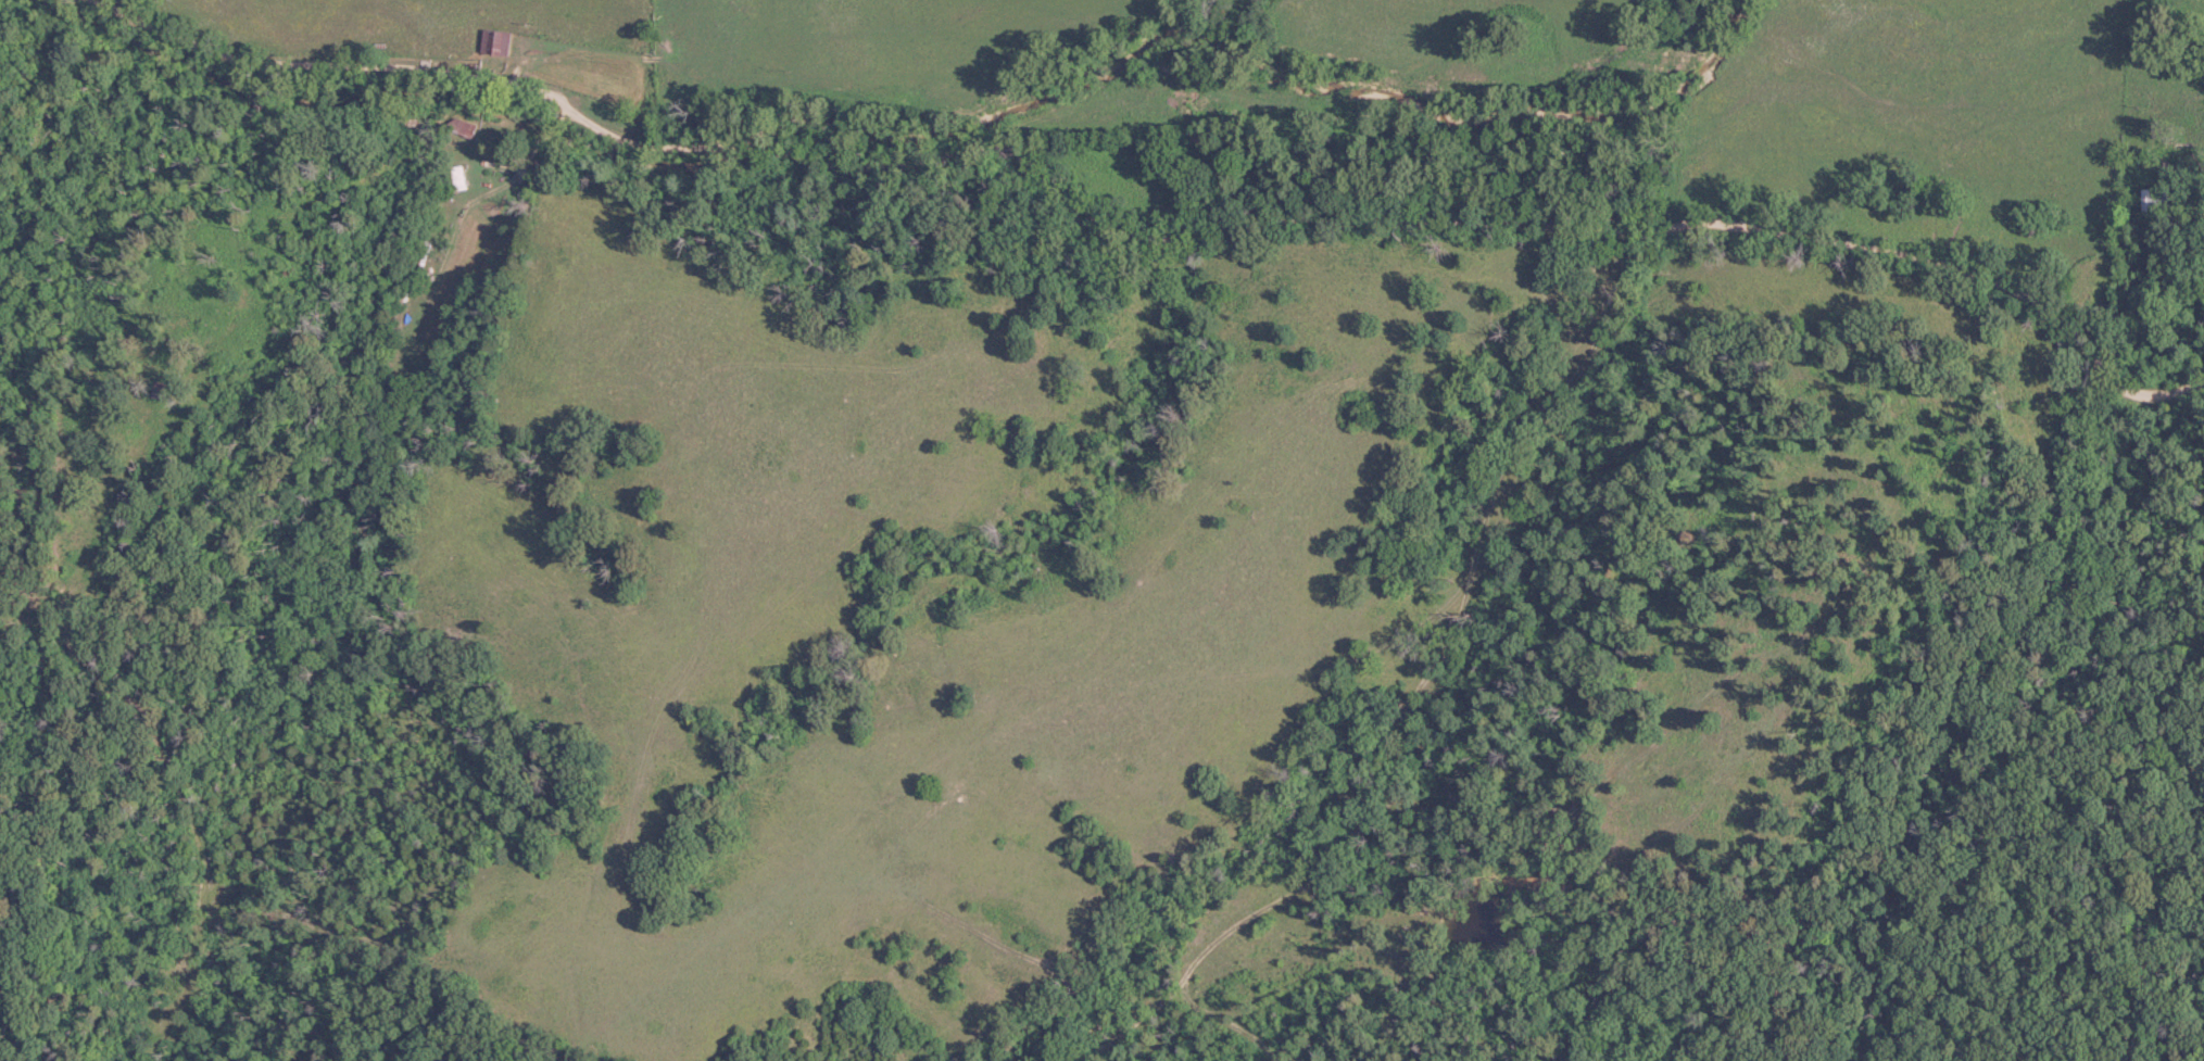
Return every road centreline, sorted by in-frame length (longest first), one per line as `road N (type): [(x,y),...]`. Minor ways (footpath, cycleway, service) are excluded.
road 1 (residential): [(2203,387),(2136,377),(1963,265),(1735,218),(1594,229),(1230,224),(842,170),(584,81),(231,59),(96,0)]

